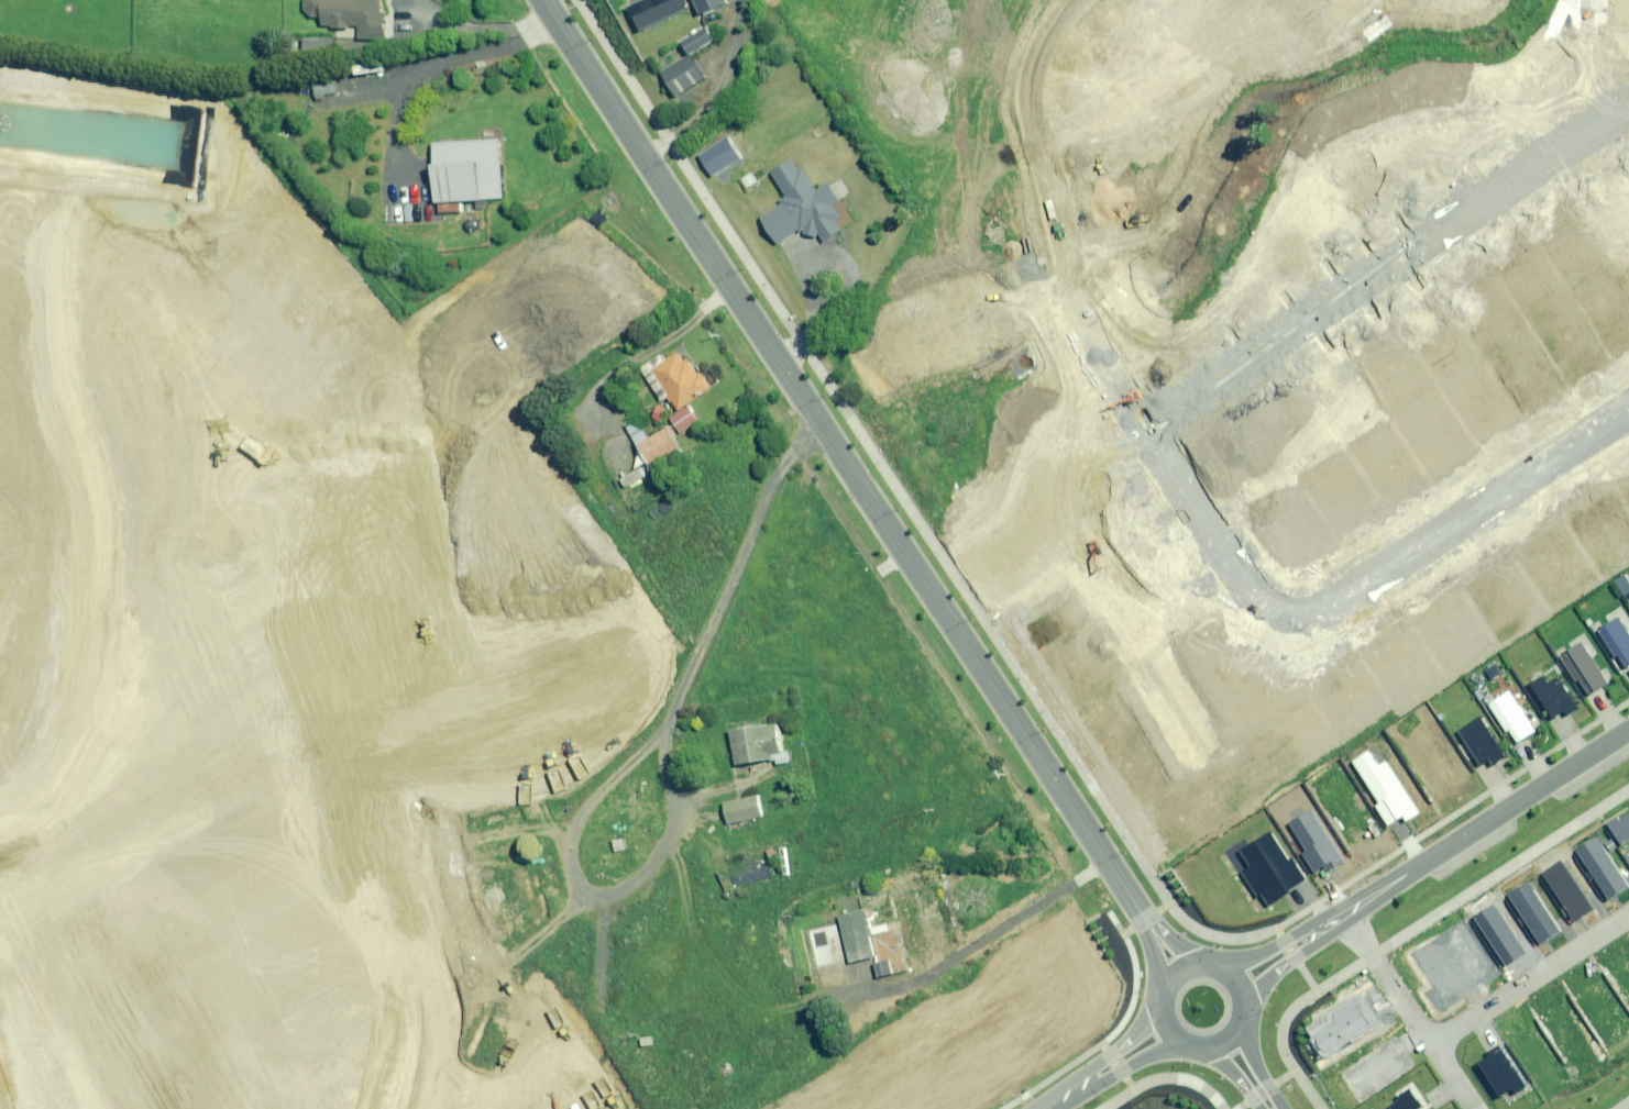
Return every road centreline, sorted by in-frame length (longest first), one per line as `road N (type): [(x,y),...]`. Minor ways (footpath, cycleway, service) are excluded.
road 1 (tertiary): [(1180,972),(542,0)]
road 2 (unknown): [(0,536),(301,330),(402,420),(684,215)]
road 3 (residential): [(1628,412),(1330,611),(1280,612),(1241,585),(1142,431)]
road 4 (residential): [(1142,431),(1628,97)]
road 5 (unknown): [(323,614),(628,1108)]
road 6 (unknown): [(475,513),(0,827)]
road 7 (unknown): [(441,805),(9,1108)]
road 8 (unknown): [(301,330),(189,160),(116,140),(42,162),(0,212)]
road 9 (track): [(664,718),(674,785),(669,834),(657,872),(619,898),(589,890),(567,827),(641,747)]
road 10 (residential): [(1142,431),(1077,325),(1060,268),(1033,62)]
road 11 (track): [(641,747),(664,718),(776,473),(815,409)]
road 12 (residential): [(1346,916),(1628,733)]
road 13 (unknown): [(402,420),(475,513),(565,658)]
road 14 (residential): [(1435,1043),(1628,917)]
road 15 (residential): [(1033,62),(1157,42),(1243,0)]
road 16 (unknown): [(338,1108),(241,946)]
road 17 (residential): [(1346,916),(1435,1043)]
road 18 (residential): [(1046,1108),(1169,1028)]
road 19 (residential): [(1240,985),(1346,916)]

